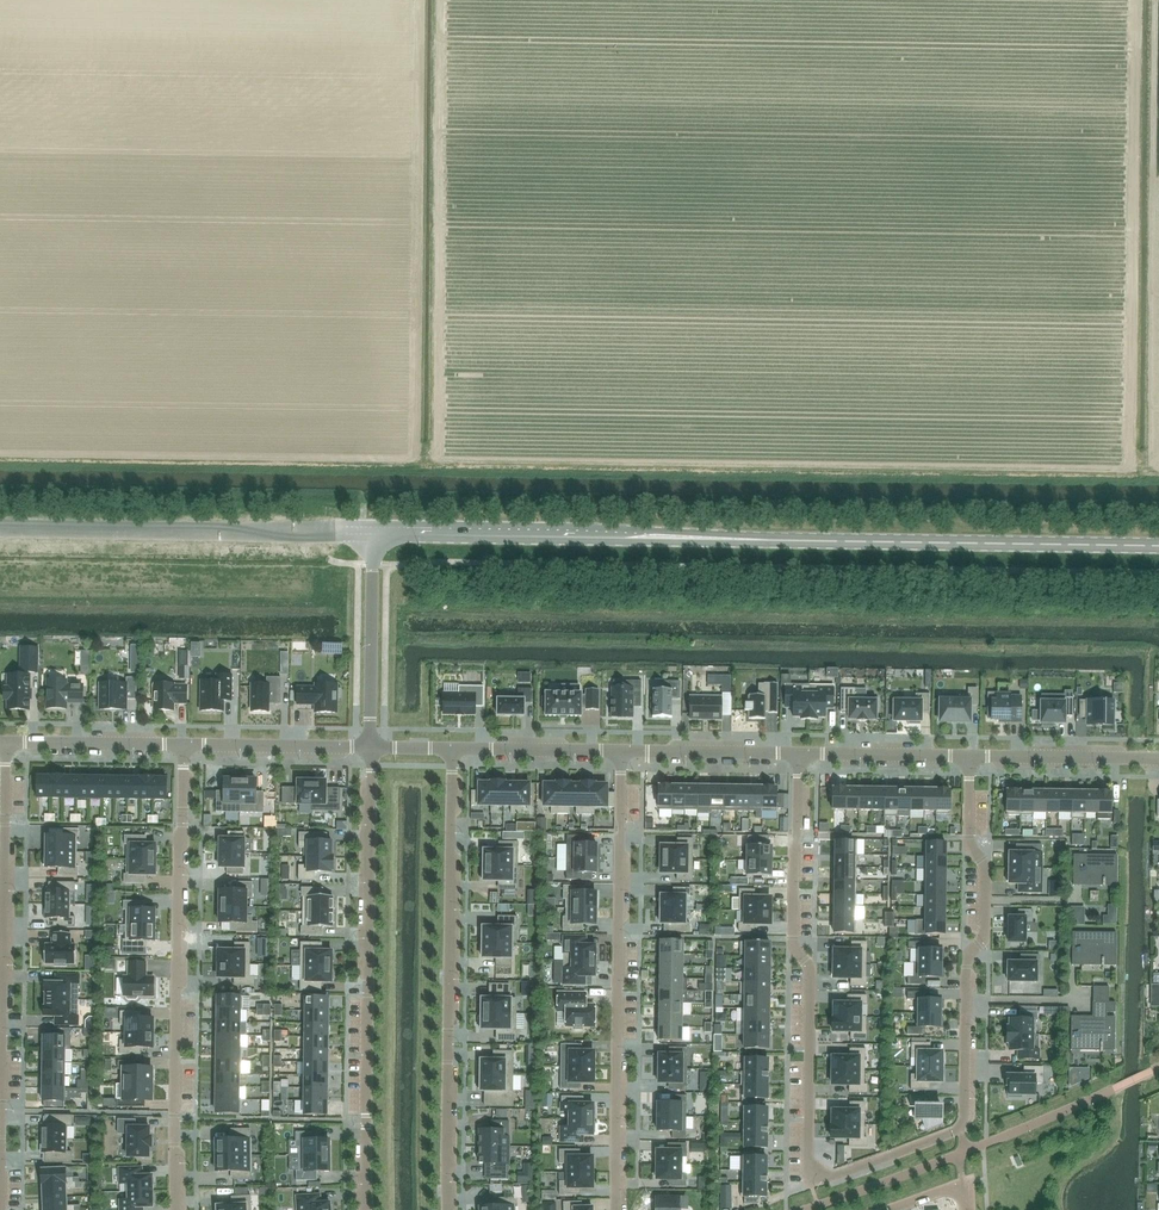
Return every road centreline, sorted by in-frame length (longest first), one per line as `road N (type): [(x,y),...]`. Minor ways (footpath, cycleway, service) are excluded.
road 1 (residential): [(799,754),(792,942),(810,970),(810,1184),(962,1129)]
road 2 (residential): [(175,1209),(183,744)]
road 3 (residential): [(370,747),(368,1209)]
road 4 (residential): [(447,1209),(452,748)]
road 5 (residential): [(621,751),(616,1209)]
road 6 (unclassified): [(754,540),(1158,546)]
road 7 (residential): [(0,1141),(6,742)]
road 8 (residential): [(969,756),(968,842),(986,871),(986,926),(966,962),(962,1129)]
road 9 (unclassified): [(754,540),(373,525)]
road 10 (unclassified): [(373,539),(754,540)]
road 11 (unclassified): [(317,531),(0,527)]
road 12 (residential): [(373,539),(370,747)]
road 13 (residential): [(969,756),(1158,759)]
road 14 (residential): [(183,744),(370,747)]
road 15 (residential): [(621,751),(799,754)]
road 16 (residential): [(6,742),(183,744)]
road 17 (residential): [(799,754),(969,756)]
road 18 (residential): [(452,748),(621,751)]

